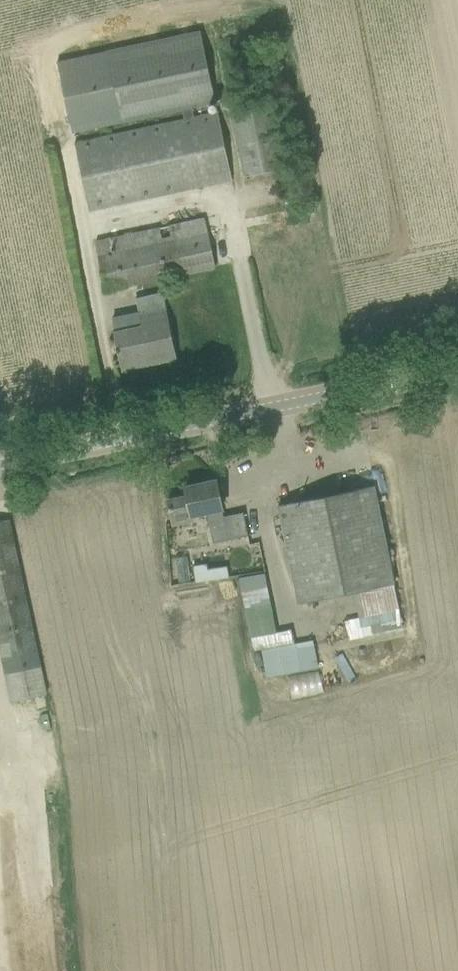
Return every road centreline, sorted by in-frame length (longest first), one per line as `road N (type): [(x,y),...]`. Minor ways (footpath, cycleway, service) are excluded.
road 1 (secondary): [(457,368),(0,463)]

